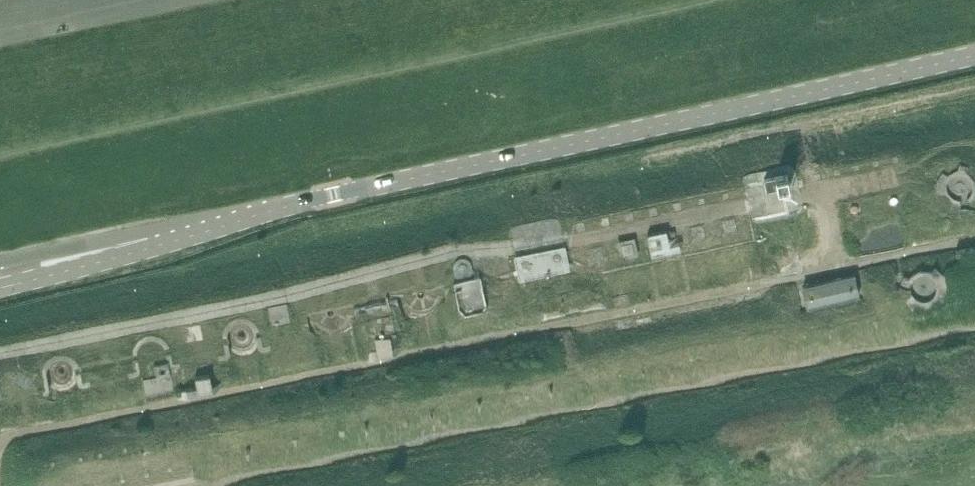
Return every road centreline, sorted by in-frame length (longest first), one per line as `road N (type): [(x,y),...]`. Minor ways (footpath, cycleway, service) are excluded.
road 1 (unclassified): [(0,286),(334,194),(974,52)]

